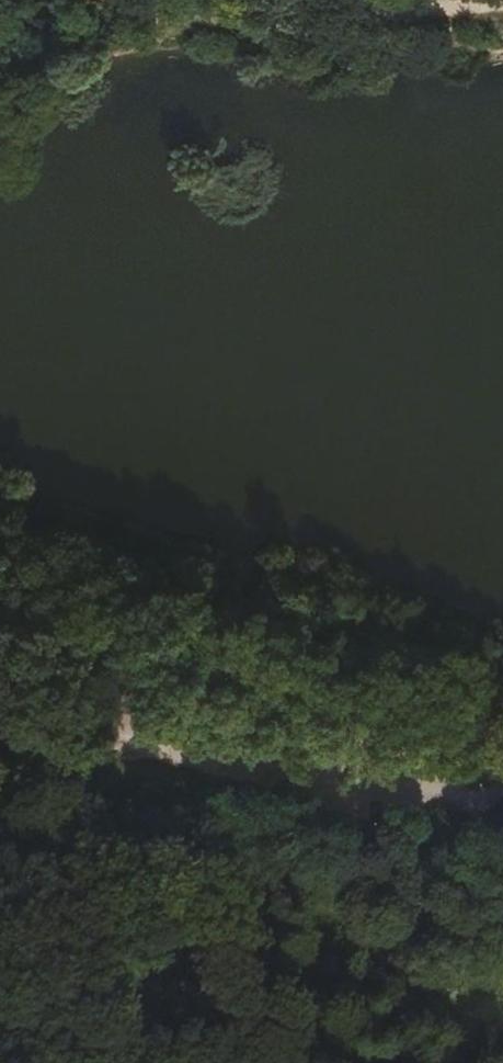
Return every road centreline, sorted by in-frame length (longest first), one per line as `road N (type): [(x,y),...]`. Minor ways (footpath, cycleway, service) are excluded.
road 1 (track): [(0,624),(445,726)]
road 2 (track): [(178,0),(502,4)]

